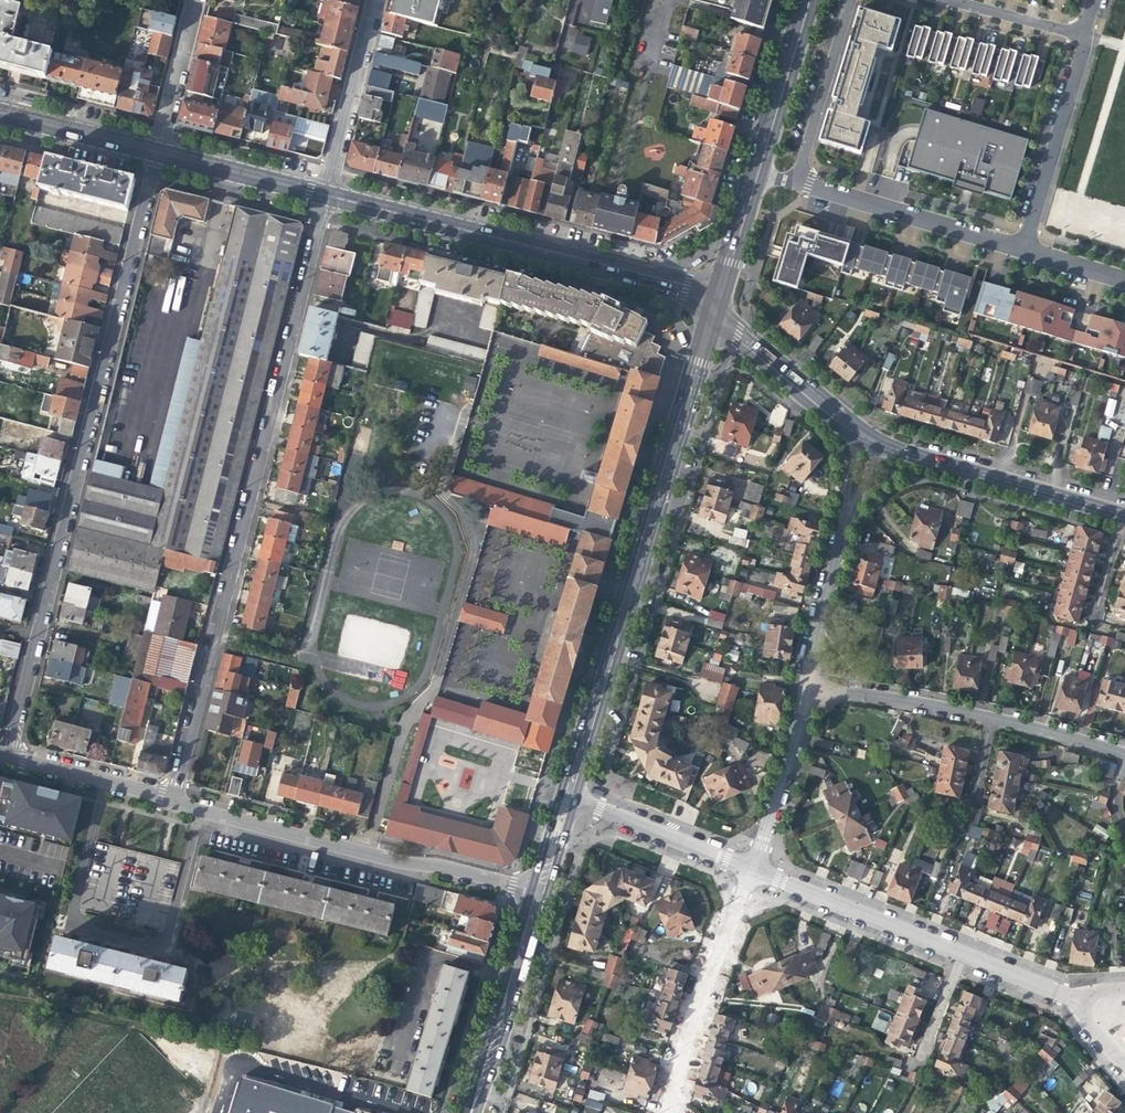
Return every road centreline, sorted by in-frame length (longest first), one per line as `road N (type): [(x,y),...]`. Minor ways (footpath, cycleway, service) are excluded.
road 1 (residential): [(5,760),(156,151)]
road 2 (residential): [(325,194),(172,801)]
road 3 (primary): [(712,309),(567,796)]
road 4 (residential): [(325,194),(674,283),(712,309)]
road 5 (residential): [(172,801),(538,894)]
road 6 (residential): [(802,682),(906,698),(1124,750)]
road 7 (residential): [(864,438),(1124,516)]
road 8 (residential): [(750,869),(698,988),(659,1112)]
road 9 (residential): [(864,438),(815,606),(802,682)]
road 10 (residential): [(794,180),(1022,249)]
road 11 (primary): [(538,894),(472,1112)]
road 12 (residential): [(750,869),(958,952)]
road 13 (residential): [(1085,36),(1022,249)]
road 14 (residential): [(325,194),(374,0)]
road 15 (residential): [(712,309),(827,415),(864,438)]
road 16 (residential): [(567,796),(750,869)]
road 17 (residential): [(802,682),(750,869)]
road 18 (residential): [(794,180),(850,0)]
road 19 (primary): [(809,0),(764,171)]
road 20 (residential): [(156,151),(325,194)]
road 21 (residential): [(5,760),(172,801)]
road 22 (residential): [(0,111),(156,151)]
road 23 (residential): [(156,151),(192,0)]
road 24 (primary): [(764,171),(712,309)]
road 25 (residential): [(1085,36),(945,0)]

